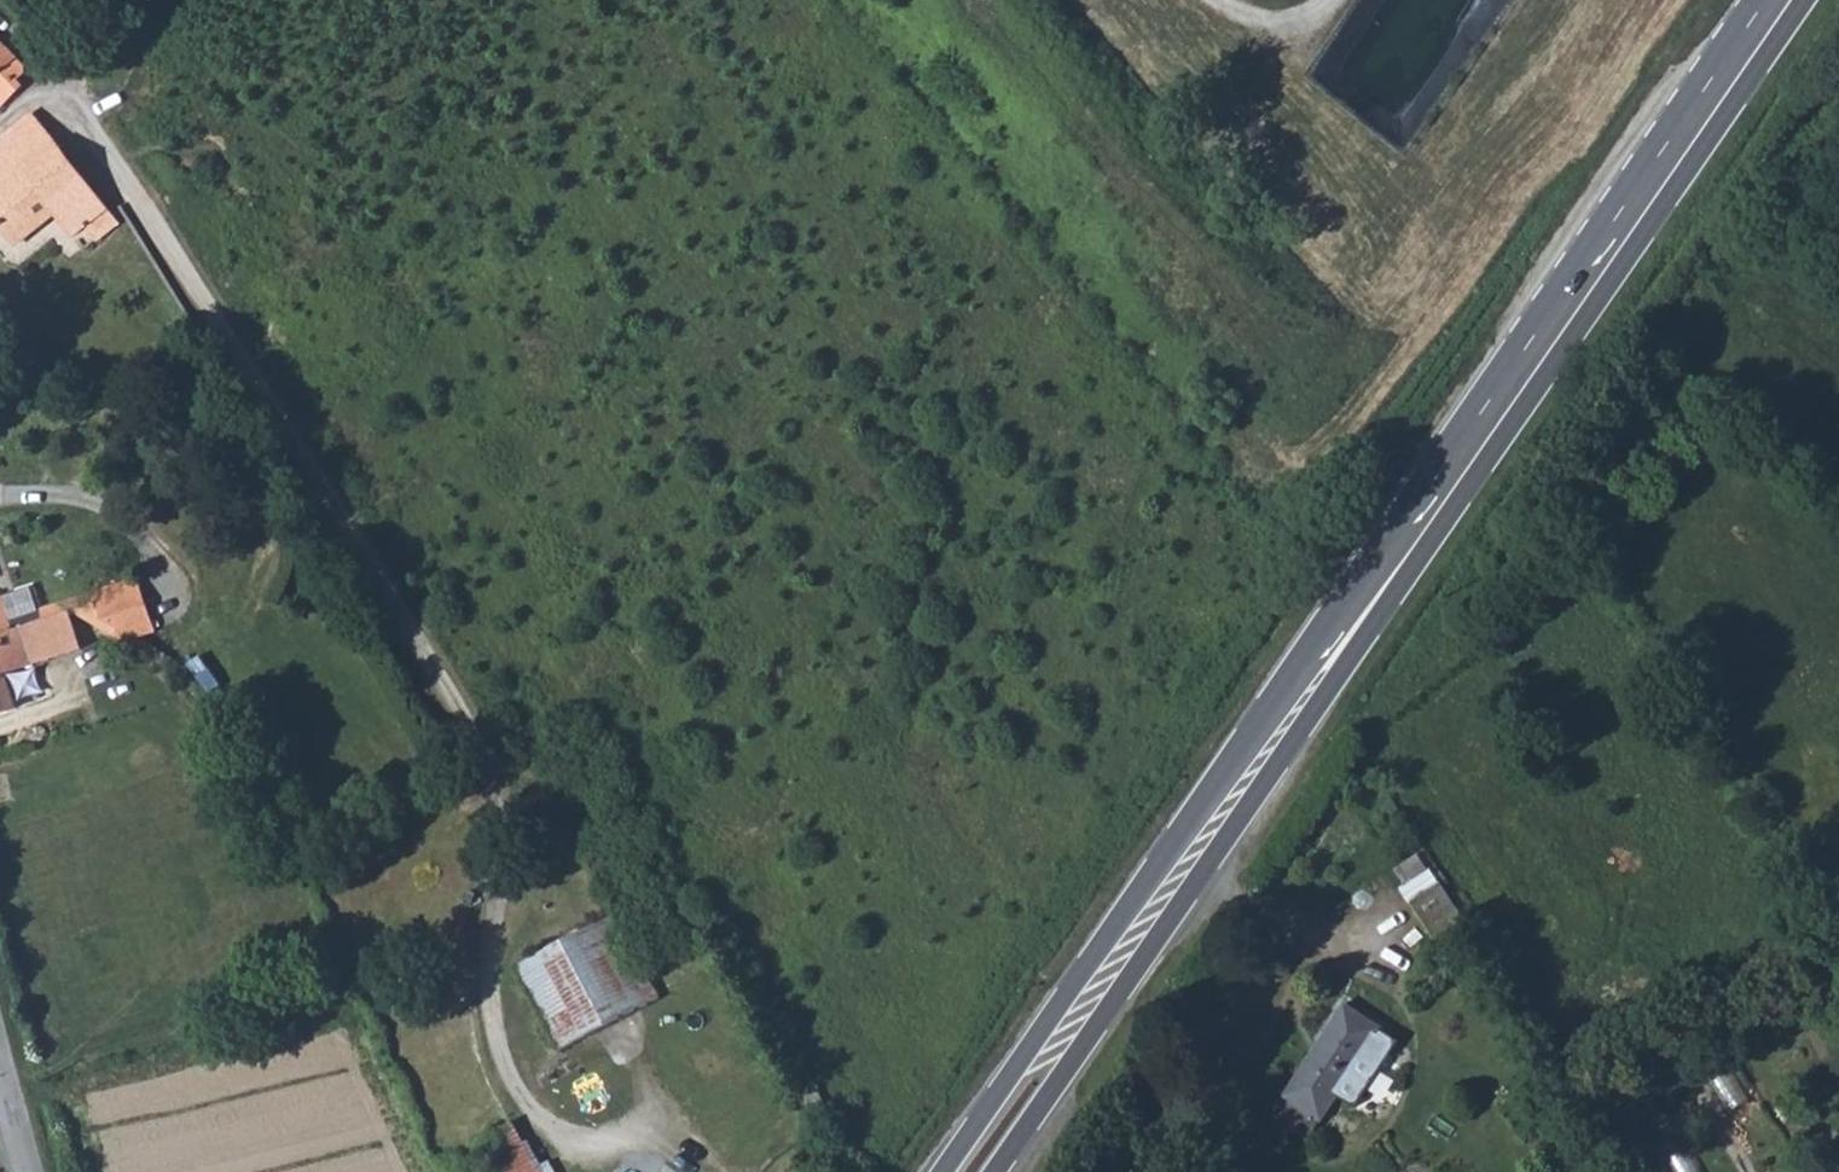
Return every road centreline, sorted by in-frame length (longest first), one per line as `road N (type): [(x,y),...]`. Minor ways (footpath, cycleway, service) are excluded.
road 1 (primary): [(1780,0),(970,1171)]

